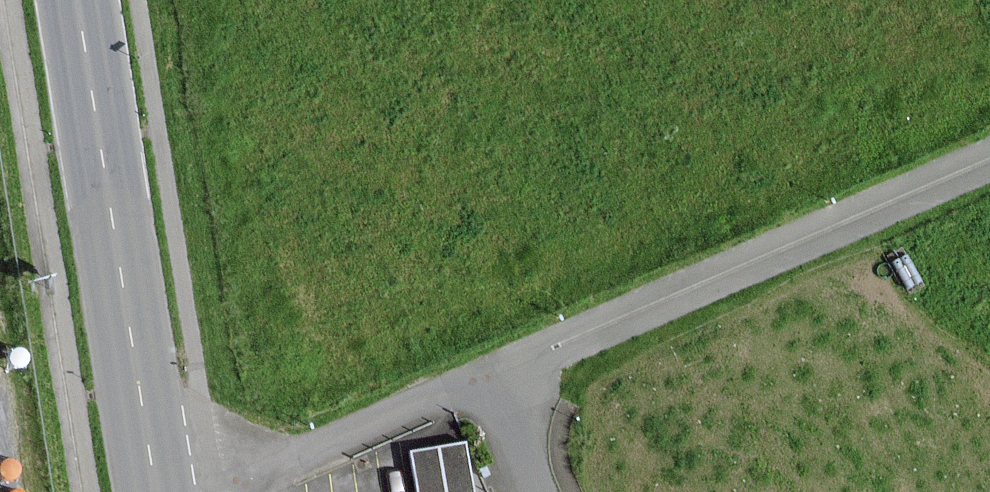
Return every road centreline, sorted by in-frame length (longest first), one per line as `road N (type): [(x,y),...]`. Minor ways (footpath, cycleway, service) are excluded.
road 1 (residential): [(497,376),(989,162)]
road 2 (primary): [(76,0),(153,491)]
road 3 (residential): [(153,491),(345,439),(497,376)]
road 4 (residential): [(497,376),(536,491)]

